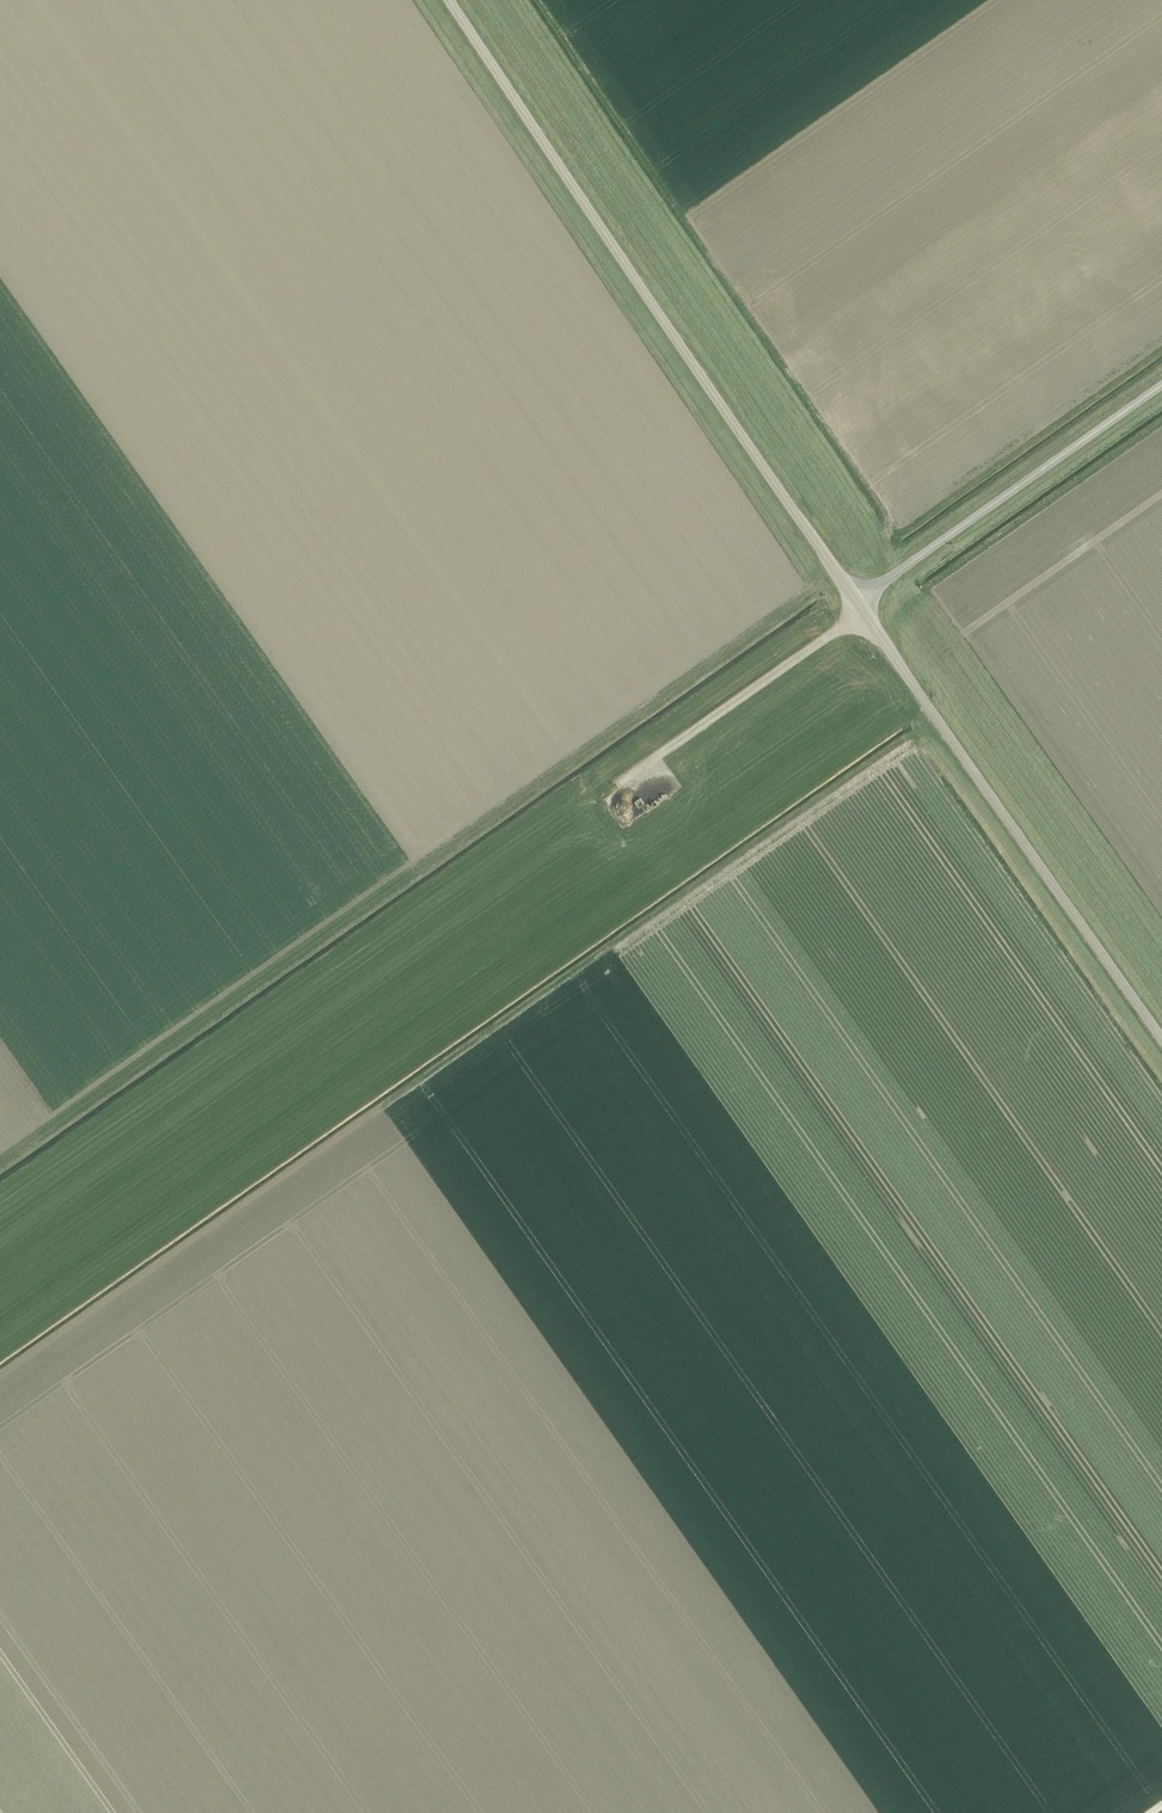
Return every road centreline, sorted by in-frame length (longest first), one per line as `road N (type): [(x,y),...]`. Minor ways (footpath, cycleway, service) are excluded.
road 1 (unclassified): [(858,600),(449,0)]
road 2 (unclassified): [(1161,1037),(858,600)]
road 3 (unclassified): [(858,600),(1161,384)]

